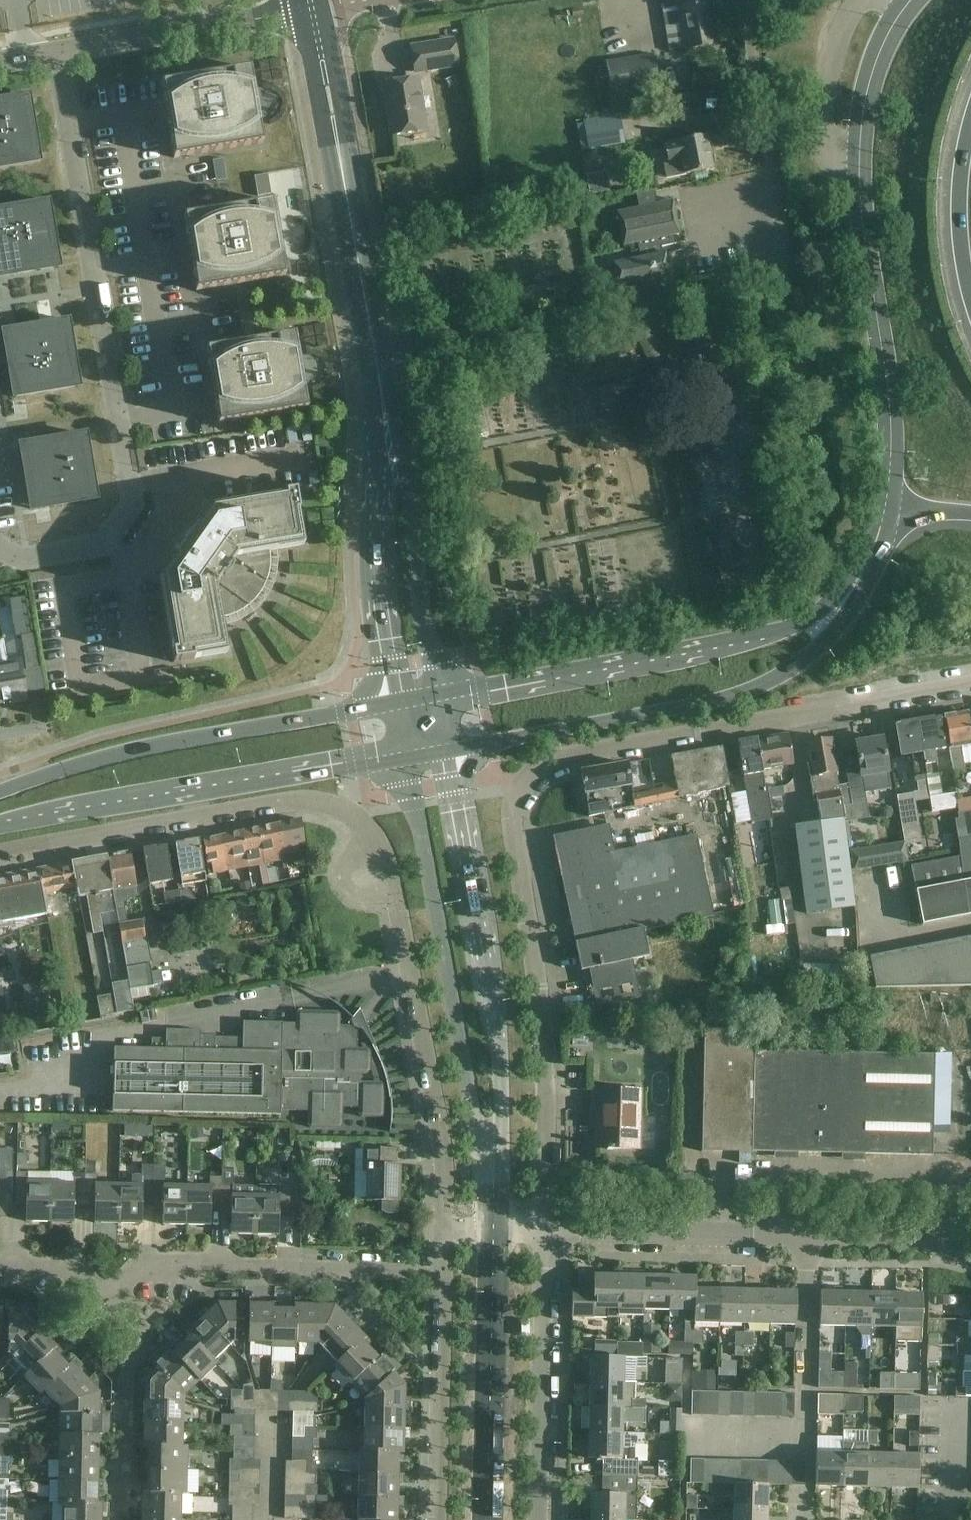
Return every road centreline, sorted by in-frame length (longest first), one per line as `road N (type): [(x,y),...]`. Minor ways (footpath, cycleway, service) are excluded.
road 1 (unclassified): [(53,62),(126,505),(100,551),(25,566),(0,553)]
road 2 (secondary): [(884,517),(888,390),(869,274),(861,121),(870,85),(916,0)]
road 3 (tertiary): [(494,1226),(502,1108),(495,1029),(447,753)]
road 4 (tertiary): [(410,760),(494,1226)]
road 5 (residential): [(970,689),(551,762),(520,791)]
road 6 (secondary): [(447,753),(766,685),(819,649),(848,598)]
road 7 (residential): [(545,1230),(552,1073),(514,816),(520,791)]
road 8 (secondary): [(848,598),(815,619),(742,642),(439,700)]
road 9 (residential): [(444,1224),(442,1156),(399,903),(355,816)]
road 10 (secondary): [(0,828),(410,760)]
road 11 (secondary): [(400,702),(92,762),(0,794)]
road 12 (residential): [(0,852),(316,803),(355,816)]
road 13 (tertiary): [(365,359),(309,13)]
road 14 (tertiary): [(439,700),(365,359)]
road 15 (tertiary): [(365,359),(373,528),(400,702)]
road 16 (residential): [(443,1271),(197,1264),(148,1267),(129,1280)]
road 17 (residential): [(810,1238),(810,1445),(702,1444)]
road 18 (tertiary): [(487,1519),(494,1226)]
road 19 (residential): [(537,1519),(545,1230)]
road 20 (residential): [(810,1238),(545,1230)]
road 21 (unclassified): [(53,62),(309,13)]
road 22 (residential): [(432,1519),(443,1271)]
road 23 (residential): [(123,1519),(129,1280)]
road 24 (residential): [(765,186),(740,0)]
road 25 (motorway): [(970,123),(960,177),(970,302)]
road 26 (residential): [(970,1255),(923,1241),(810,1238)]
road 27 (residential): [(129,1280),(111,1295),(79,1269),(0,1265)]

